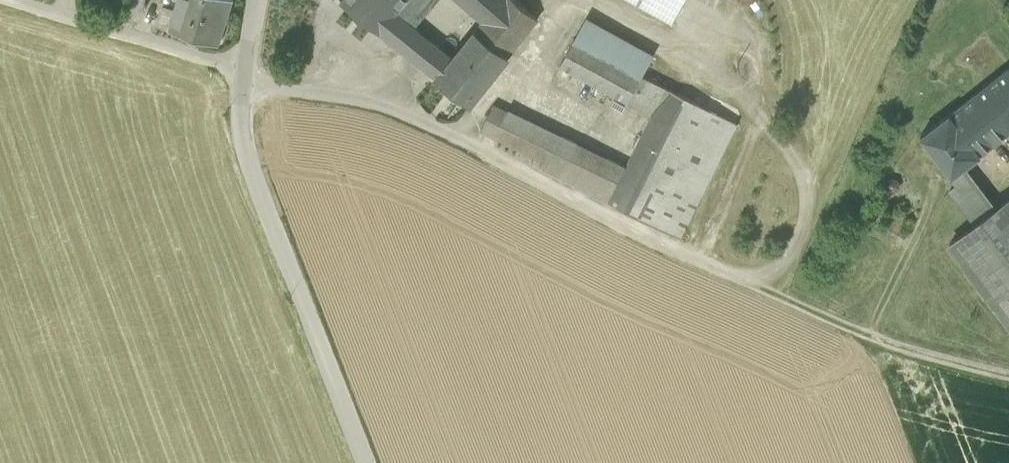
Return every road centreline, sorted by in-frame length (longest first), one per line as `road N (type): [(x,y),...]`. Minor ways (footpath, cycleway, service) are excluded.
road 1 (unclassified): [(1008,368),(864,330),(401,113),(242,71)]
road 2 (unclassified): [(242,71),(246,149),(367,462)]
road 3 (track): [(9,0),(242,71)]

